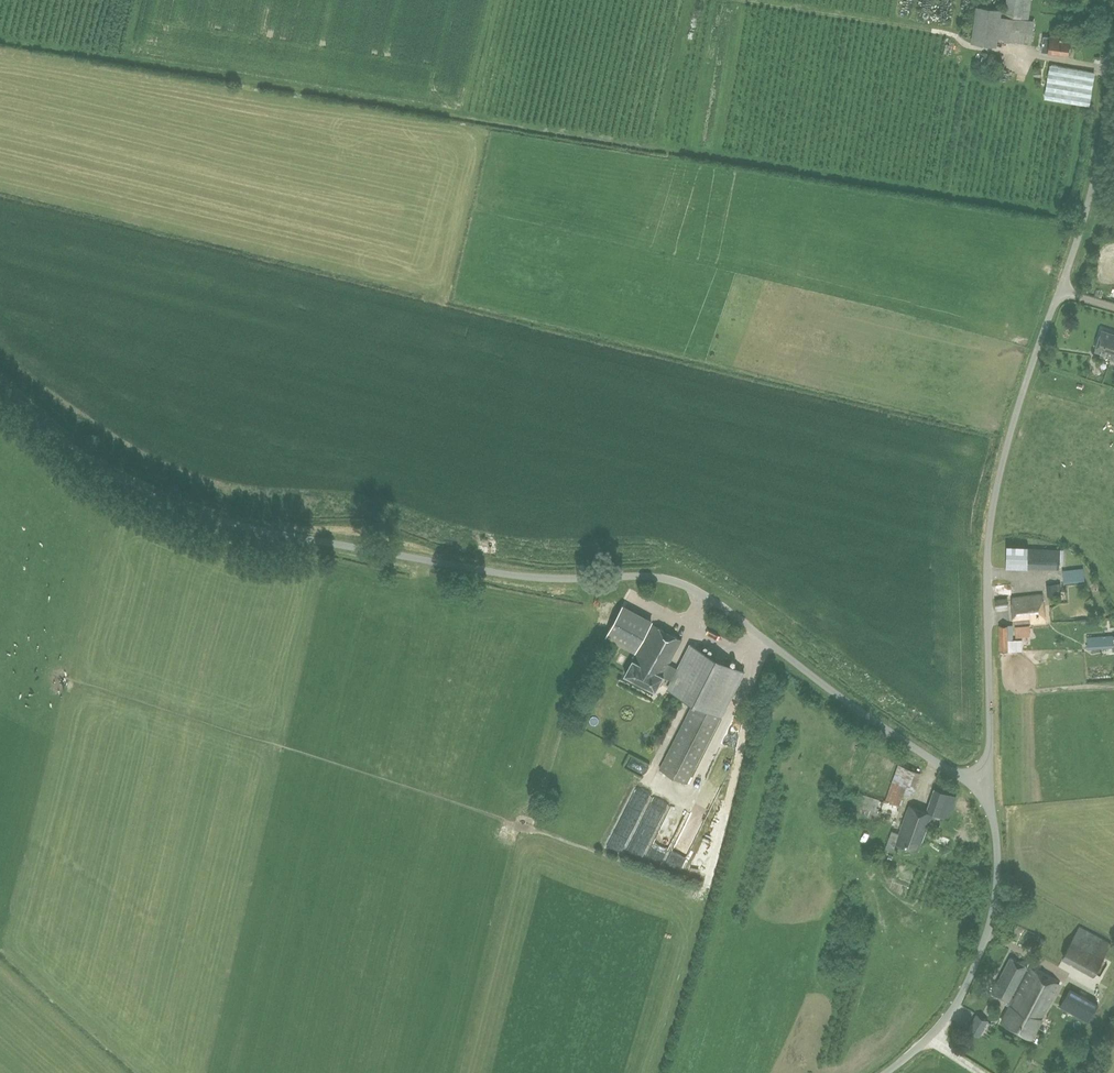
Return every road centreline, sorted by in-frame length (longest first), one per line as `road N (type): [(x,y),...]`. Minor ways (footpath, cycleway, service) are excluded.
road 1 (unclassified): [(990,795),(681,583),(527,576),(226,524),(107,471),(0,386)]
road 2 (unclassified): [(990,795),(993,503),(1084,218),(1113,56)]
road 3 (unclassified): [(885,1072),(942,1024),(981,951),(997,882),(990,795)]

